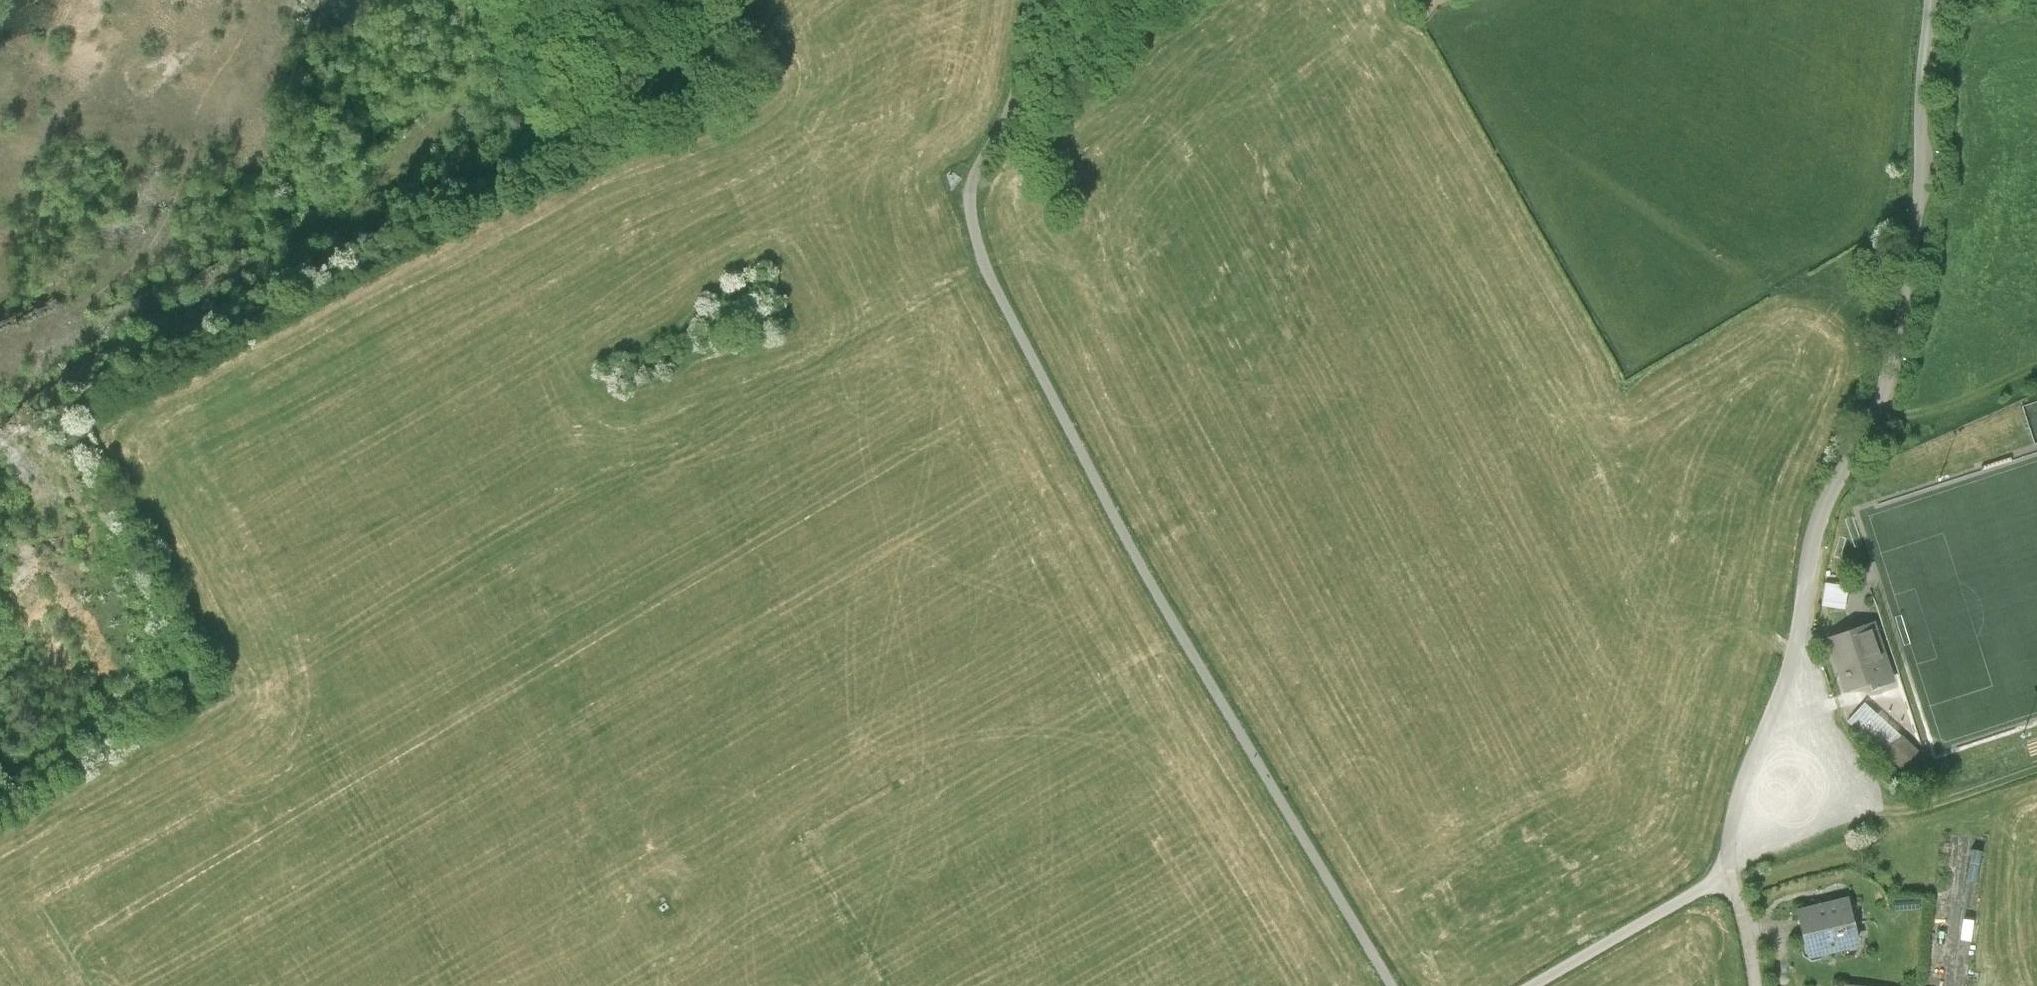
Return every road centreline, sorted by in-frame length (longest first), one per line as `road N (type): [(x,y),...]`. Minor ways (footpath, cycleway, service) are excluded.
road 1 (track): [(1041,0),(1011,109),(976,171),(969,209),(989,280),(1158,598),(1392,985)]
road 2 (track): [(1736,862),(1528,985)]

